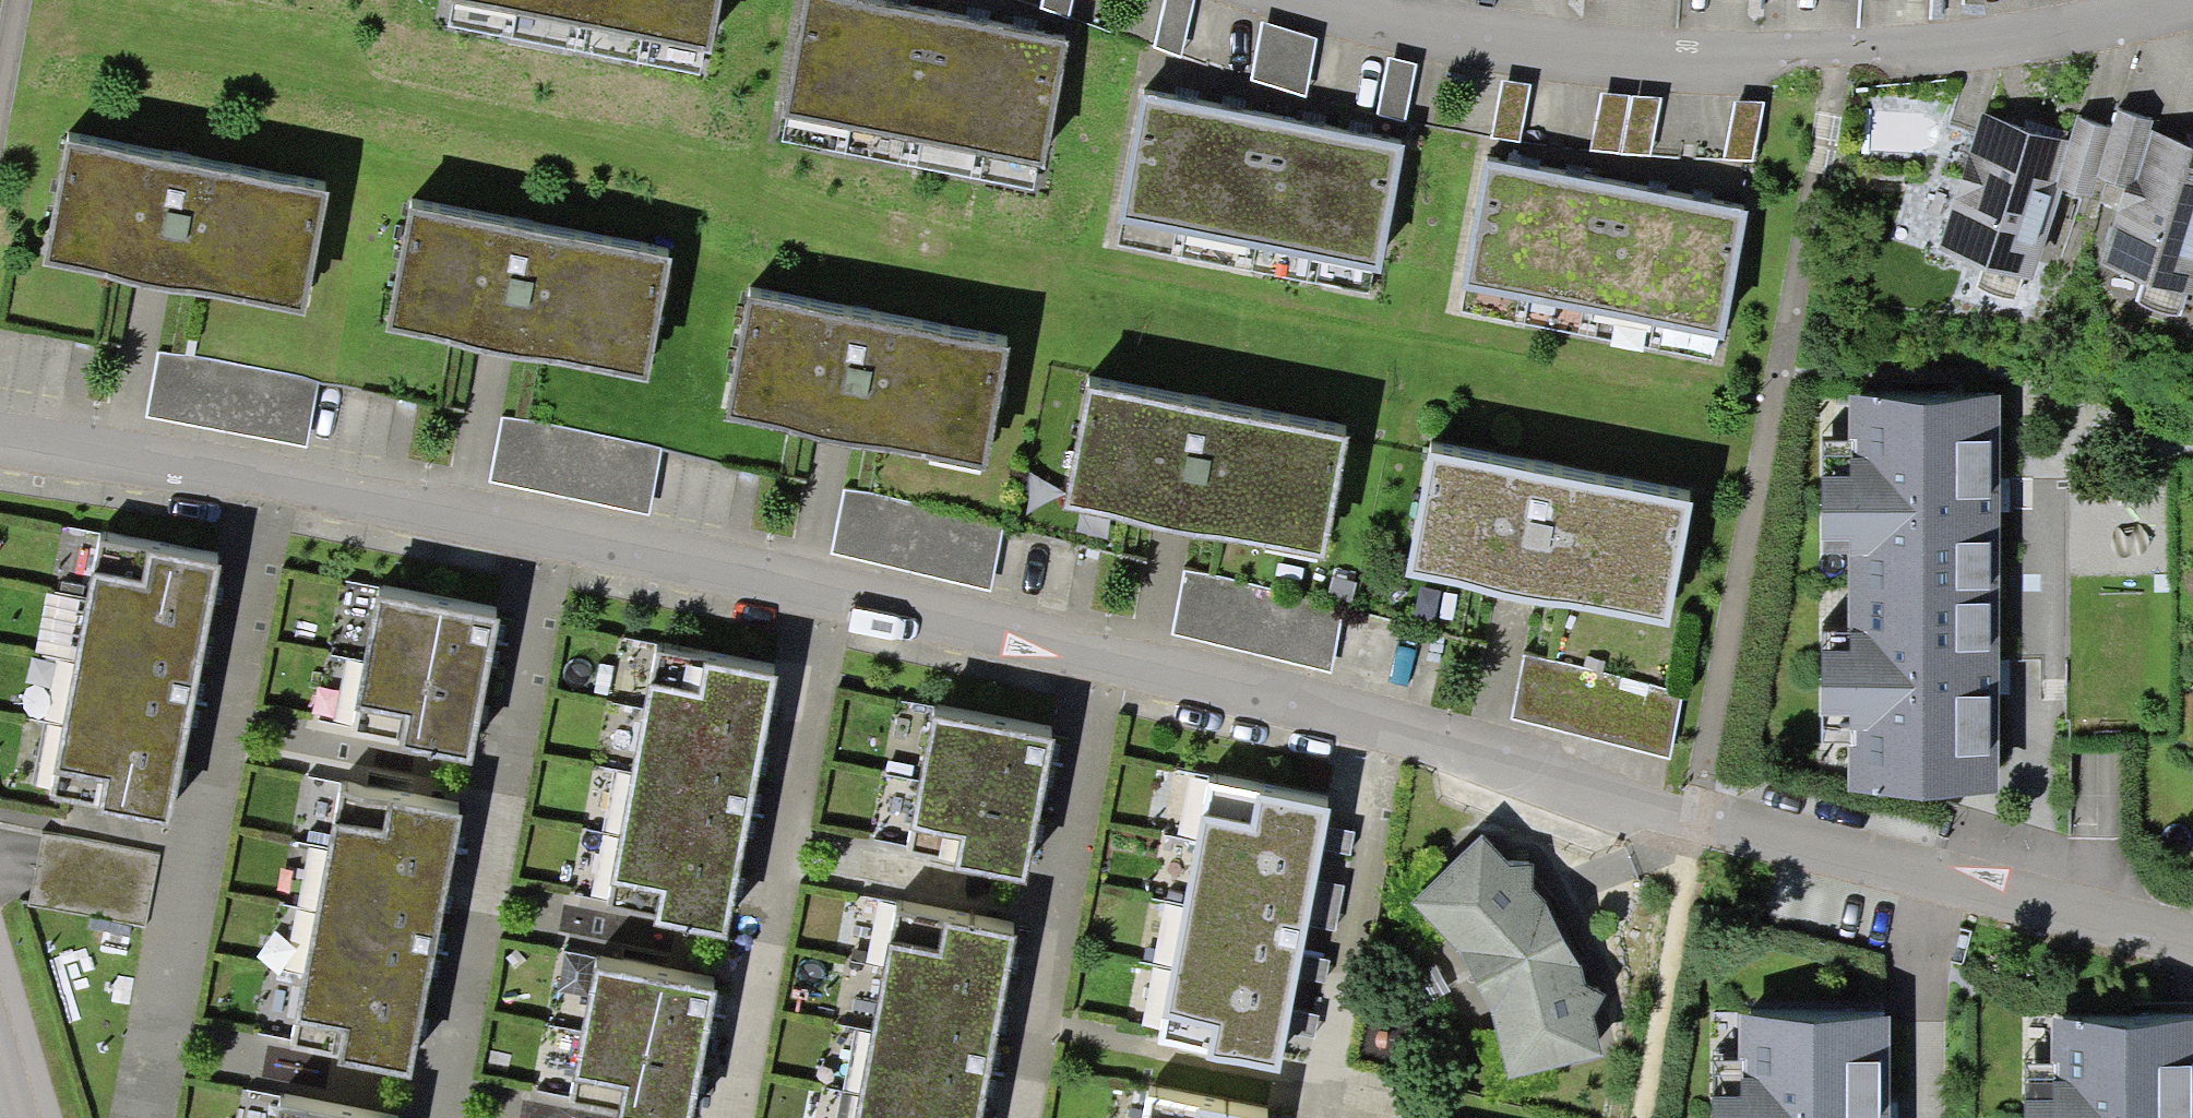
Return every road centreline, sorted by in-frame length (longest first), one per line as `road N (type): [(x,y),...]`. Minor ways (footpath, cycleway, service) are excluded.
road 1 (residential): [(2192,945),(1700,833),(1143,676),(266,486),(0,442)]
road 2 (track): [(1634,1117),(1700,833),(1832,64)]
road 3 (residential): [(2192,3),(2012,51),(1832,64),(1583,65),(1307,0)]

